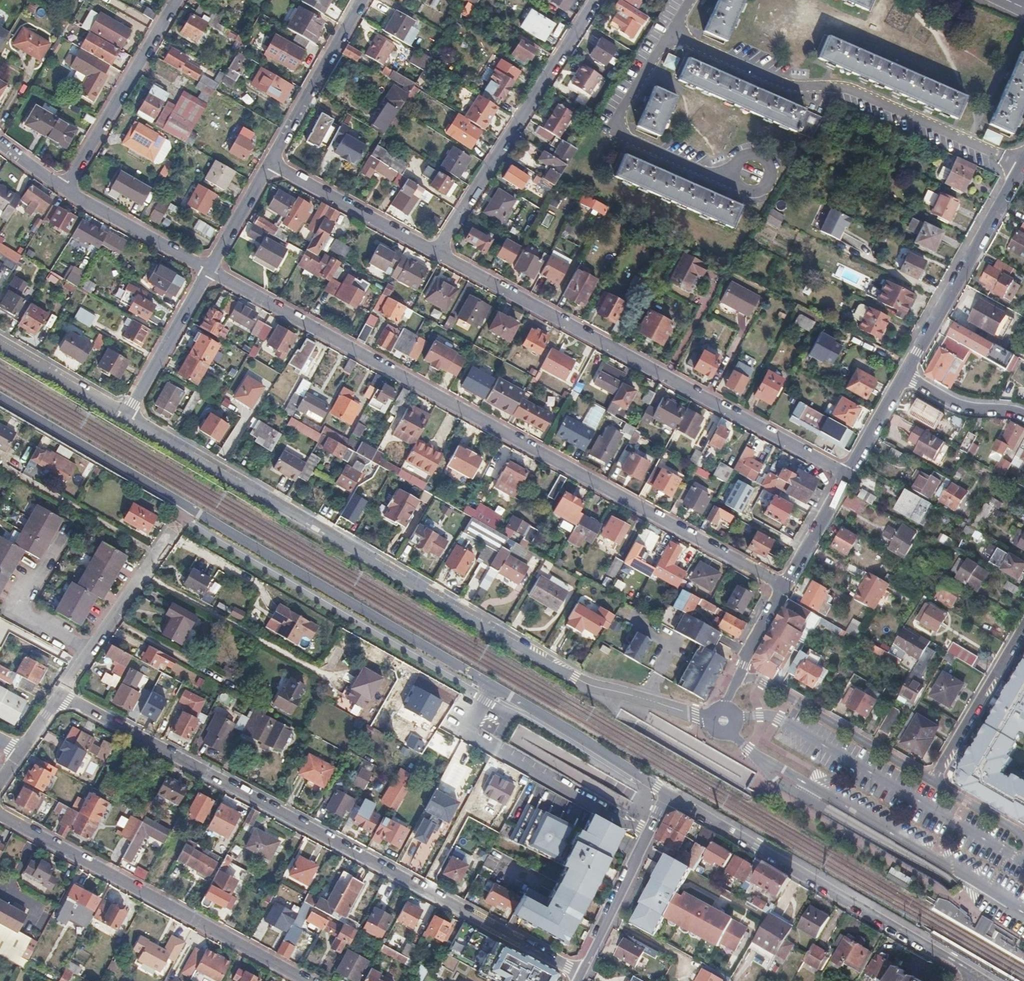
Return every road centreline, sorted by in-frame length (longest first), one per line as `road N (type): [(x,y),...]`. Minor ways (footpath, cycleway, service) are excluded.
road 1 (residential): [(125,413),(576,678),(712,718)]
road 2 (residential): [(783,587),(207,270)]
road 3 (residential): [(60,694),(578,973)]
road 4 (residential): [(435,250),(846,475)]
road 5 (residential): [(671,36),(796,88),(831,85),(1018,168)]
road 6 (residential): [(974,973),(671,794)]
road 7 (residential): [(308,980),(0,815)]
road 8 (tertiary): [(759,757),(773,778),(945,880),(958,902),(973,980)]
road 9 (residential): [(759,757),(1023,909)]
road 10 (residential): [(596,0),(435,250)]
road 11 (tertiary): [(1018,168),(904,375)]
road 12 (residential): [(734,180),(623,135),(618,117),(671,36)]
road 13 (residential): [(934,782),(739,674)]
road 14 (residential): [(65,190),(176,0)]
road 15 (residential): [(60,694),(177,522)]
road 16 (residential): [(671,794),(493,689)]
road 17 (residential): [(671,794),(578,973)]
road 18 (residential): [(269,164),(360,0)]
road 19 (residential): [(269,164),(435,250)]
road 20 (residential): [(934,782),(1023,628)]
road 21 (residential): [(125,413),(207,270)]
road 22 (residential): [(207,270),(65,190)]
road 23 (residential): [(0,342),(125,413)]
road 24 (tertiary): [(846,475),(783,587)]
road 25 (residential): [(904,375),(956,404),(1023,415)]
road 26 (residential): [(207,270),(269,164)]

